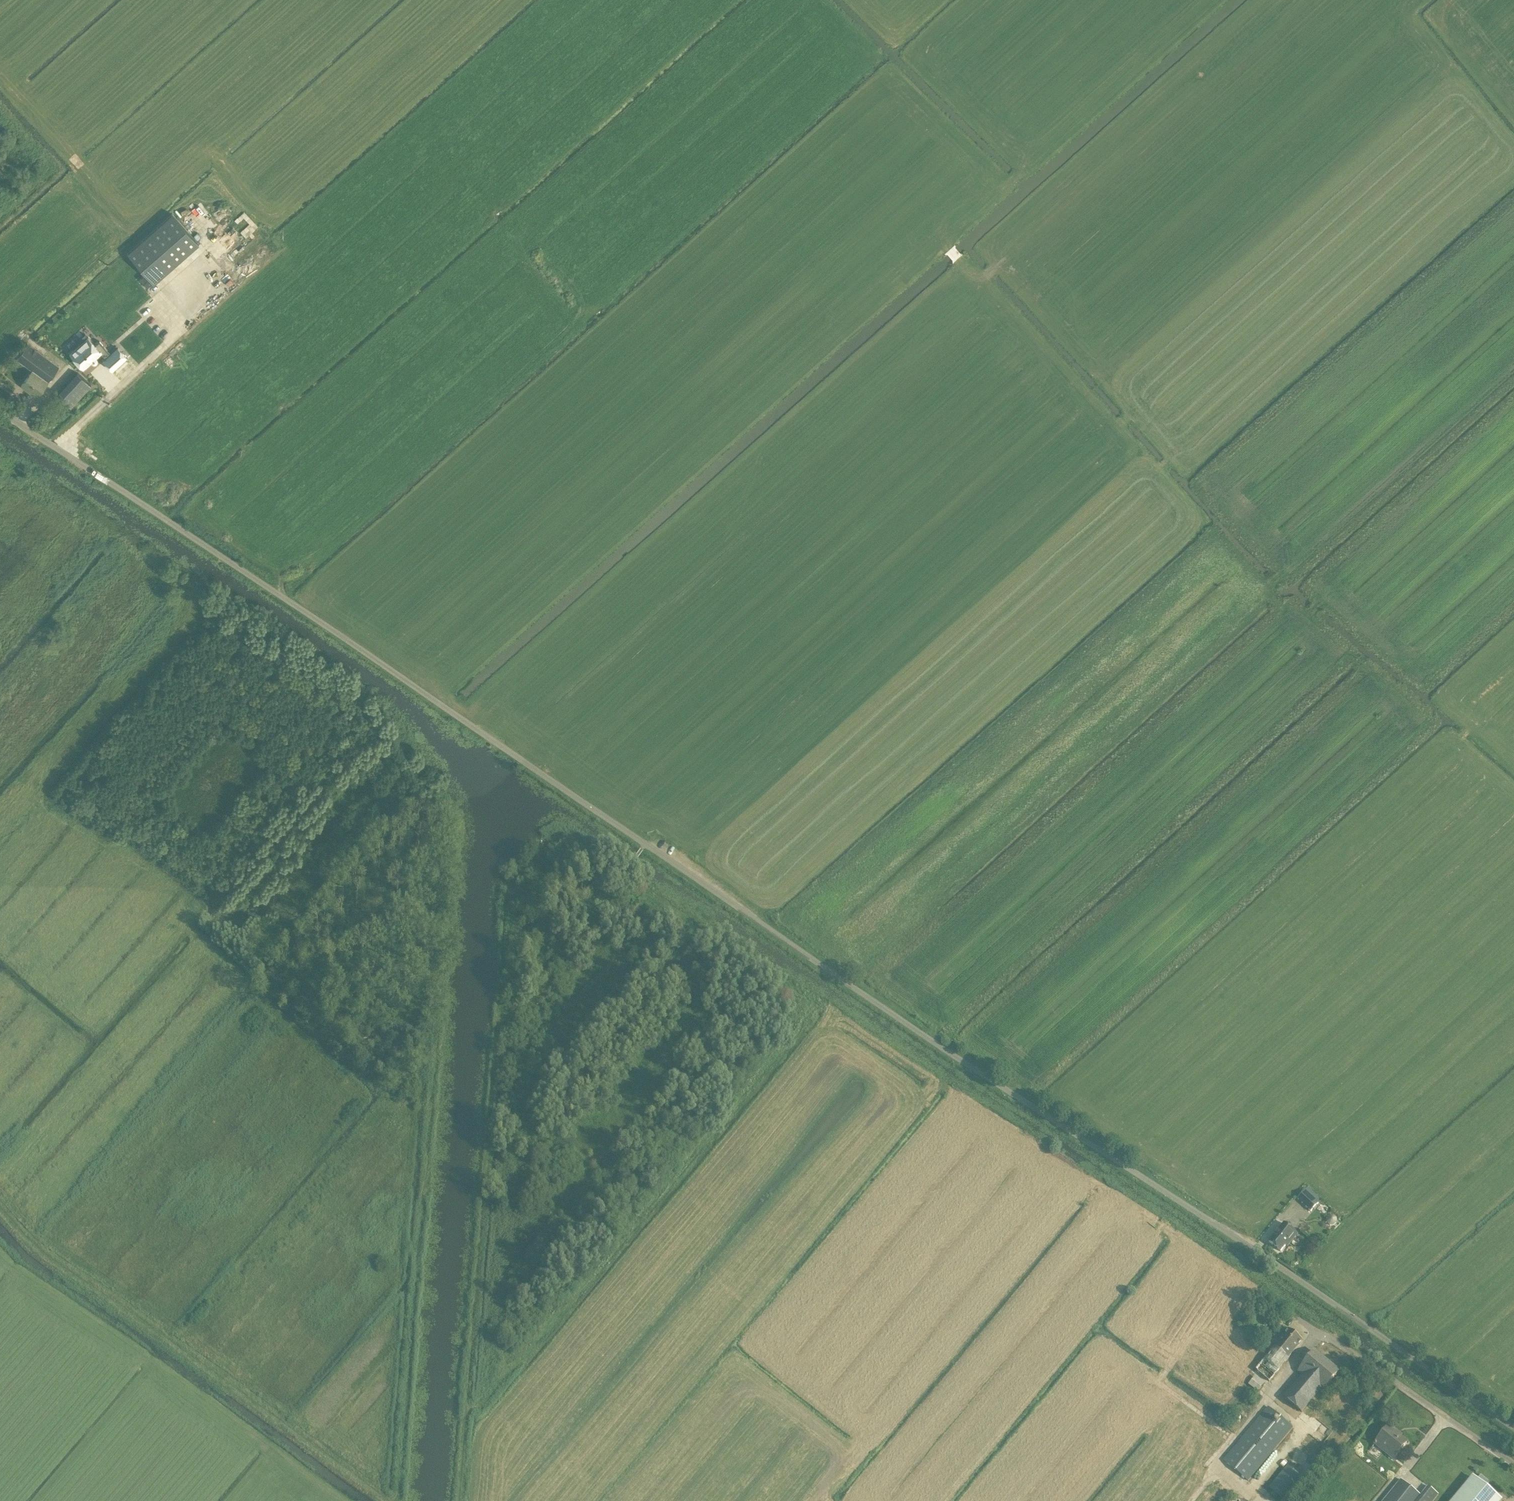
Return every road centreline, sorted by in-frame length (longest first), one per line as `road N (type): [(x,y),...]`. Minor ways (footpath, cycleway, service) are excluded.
road 1 (unclassified): [(1513,1428),(0,411)]
road 2 (track): [(625,873),(559,835),(540,846),(506,896),(459,1500)]
road 3 (track): [(467,1414),(564,1314),(800,1032),(802,1008),(791,985),(625,873)]
road 4 (track): [(822,1500),(702,1400),(615,1500)]
road 5 (unclassified): [(1513,1462),(1321,1332)]
road 6 (track): [(1321,1332),(1189,1500)]

